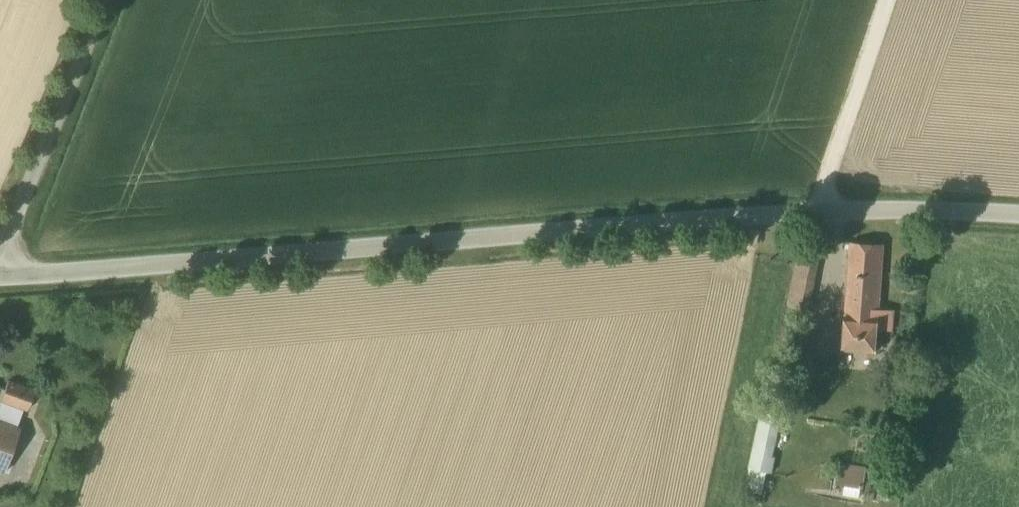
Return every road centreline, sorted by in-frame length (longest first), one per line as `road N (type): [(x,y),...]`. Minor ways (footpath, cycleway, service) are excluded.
road 1 (unclassified): [(1018,211),(832,204),(1,281)]
road 2 (unclassified): [(1,281),(113,0)]
road 3 (track): [(896,0),(832,204)]

